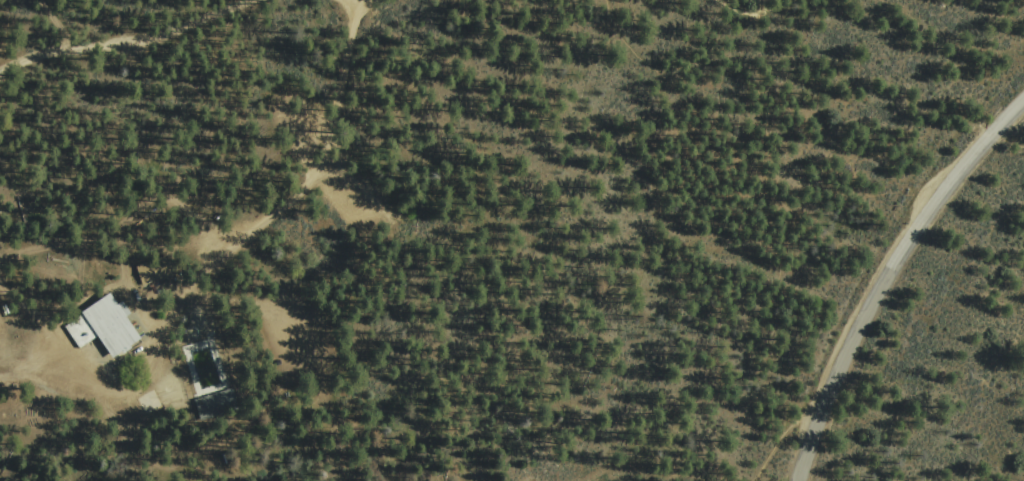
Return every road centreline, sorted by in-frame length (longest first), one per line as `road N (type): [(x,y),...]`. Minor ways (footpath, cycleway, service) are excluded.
road 1 (track): [(357,0),(333,129),(305,187),(201,278),(127,387),(91,387),(0,282)]
road 2 (residential): [(800,480),(821,413),(889,275),(970,155),(1023,101)]
road 3 (residential): [(0,75),(13,62),(158,36),(251,0)]

